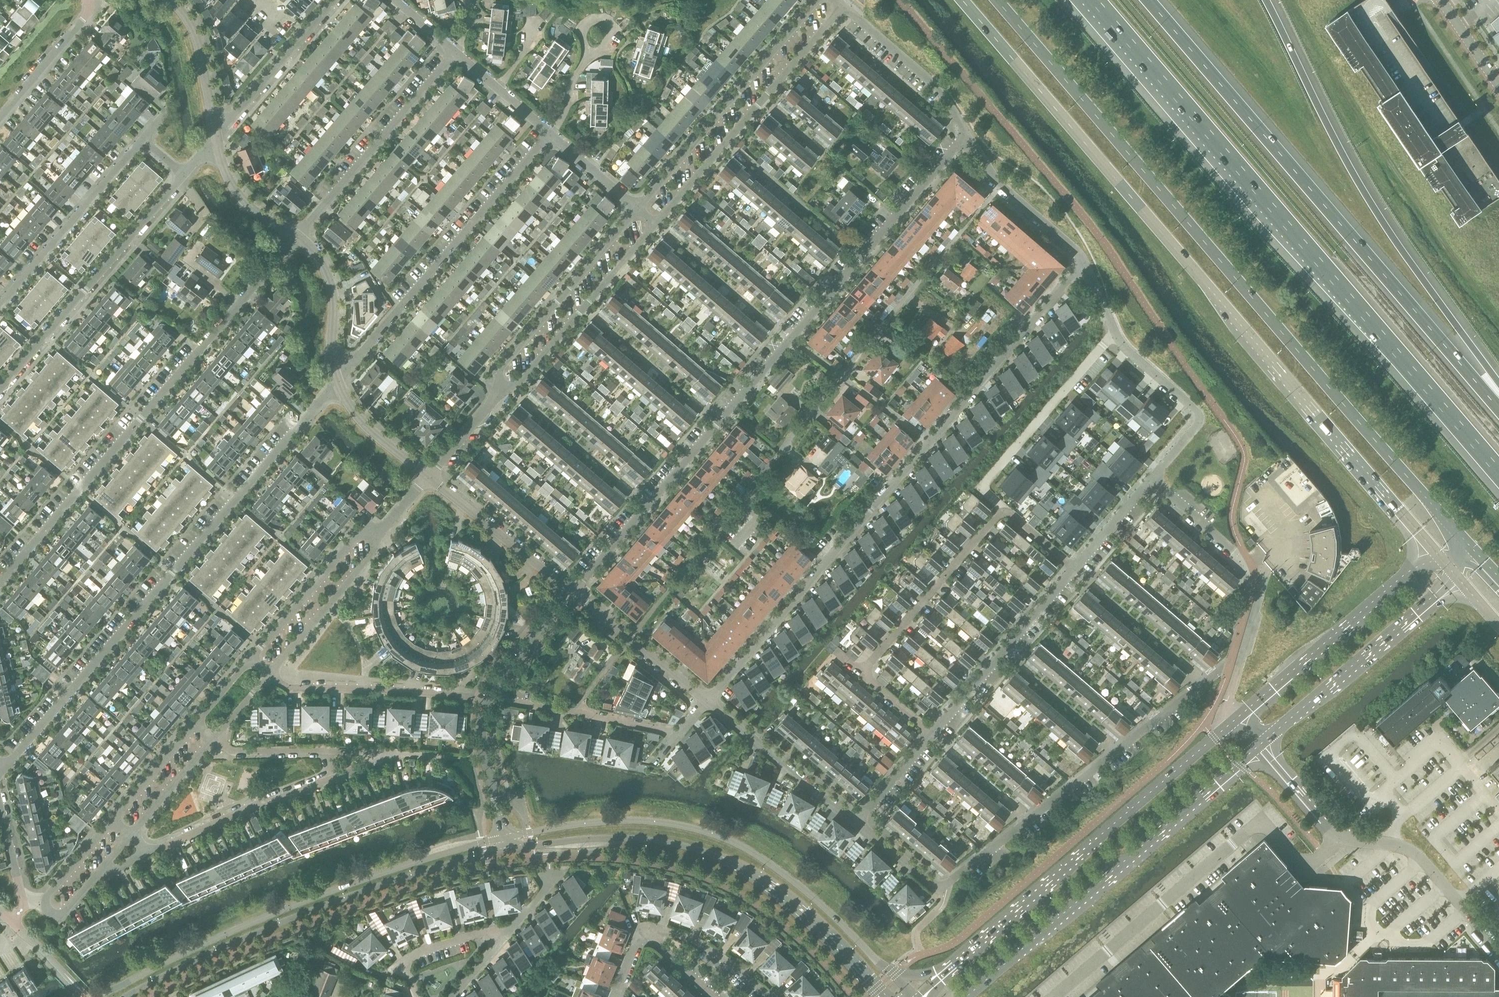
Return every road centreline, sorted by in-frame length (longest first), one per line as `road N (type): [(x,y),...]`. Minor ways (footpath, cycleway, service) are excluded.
road 1 (primary): [(961,0),(1442,558)]
road 2 (primary): [(1473,548),(997,0)]
road 3 (motorway): [(1092,0),(1498,472)]
road 4 (residential): [(573,592),(967,134)]
road 5 (residential): [(705,702),(1085,258)]
road 6 (motorway): [(1498,408),(1150,0)]
road 7 (residential): [(0,766),(339,381)]
road 8 (tertiary): [(914,996),(784,874),(707,833),(619,821),(503,837)]
road 9 (residential): [(0,581),(298,236)]
road 10 (motorway): [(1498,386),(1365,191),(1266,0)]
road 11 (tertiary): [(503,837),(316,896),(97,996)]
road 12 (tertiary): [(506,849),(636,839),(727,862),(806,915),(883,996)]
road 13 (secondary): [(1235,719),(918,996)]
road 14 (tertiary): [(125,996),(317,908),(506,849)]
road 15 (secondary): [(967,996),(1260,746)]
road 16 (residential): [(945,886),(1228,670)]
road 17 (residential): [(339,381),(550,134)]
road 18 (residential): [(656,223),(844,6)]
road 19 (residential): [(0,387),(184,175)]
road 20 (residential): [(818,0),(638,208)]
road 21 (secondary): [(1442,558),(1399,580),(1235,719)]
road 22 (secondary): [(1260,746),(1459,575)]
road 23 (residential): [(638,208),(490,382),(502,390)]
road 24 (residential): [(298,236),(455,53)]
road 25 (residential): [(1116,333),(984,484),(1003,508)]
road 26 (residential): [(502,390),(520,382),(656,223)]
road 27 (residential): [(487,697),(293,688),(270,674)]
road 28 (residential): [(862,674),(1003,508)]
road 29 (residential): [(0,305),(142,140)]
road 30 (residential): [(932,734),(1073,569)]
road 31 (residential): [(146,851),(335,775)]
road 32 (residential): [(1152,478),(1200,418),(1116,333)]
road 33 (residential): [(680,732),(487,697)]
road 34 (residential): [(855,823),(705,702)]
road 35 (residential): [(382,529),(362,530),(252,659)]
road 36 (residential): [(270,674),(379,544),(382,529)]
road 37 (residential): [(573,592),(429,477)]
road 38 (residential): [(217,137),(335,0)]
road 39 (residential): [(967,134),(931,81),(844,6)]
road 40 (residential): [(1085,258),(1001,185),(967,134)]
road 41 (residential): [(705,702),(573,592)]
road 42 (unclassified): [(1392,844),(1331,828),(1260,746)]
road 43 (residential): [(339,381),(327,273),(298,236)]
road 44 (residential): [(0,117),(85,17),(90,0)]
road 45 (residential): [(217,137),(196,40),(171,0)]
road 46 (unclassified): [(503,837),(482,740),(487,697)]
road 47 (unclassified): [(487,697),(573,592)]
road 48 (residential): [(769,996),(694,940),(654,928)]
road 49 (residential): [(429,477),(368,427),(339,381)]
road 50 (residential): [(298,236),(240,194),(217,137)]
road 51 (residential): [(195,724),(112,819)]
road 52 (residential): [(132,834),(215,740)]
road 53 (residential): [(46,903),(24,905),(0,805)]

